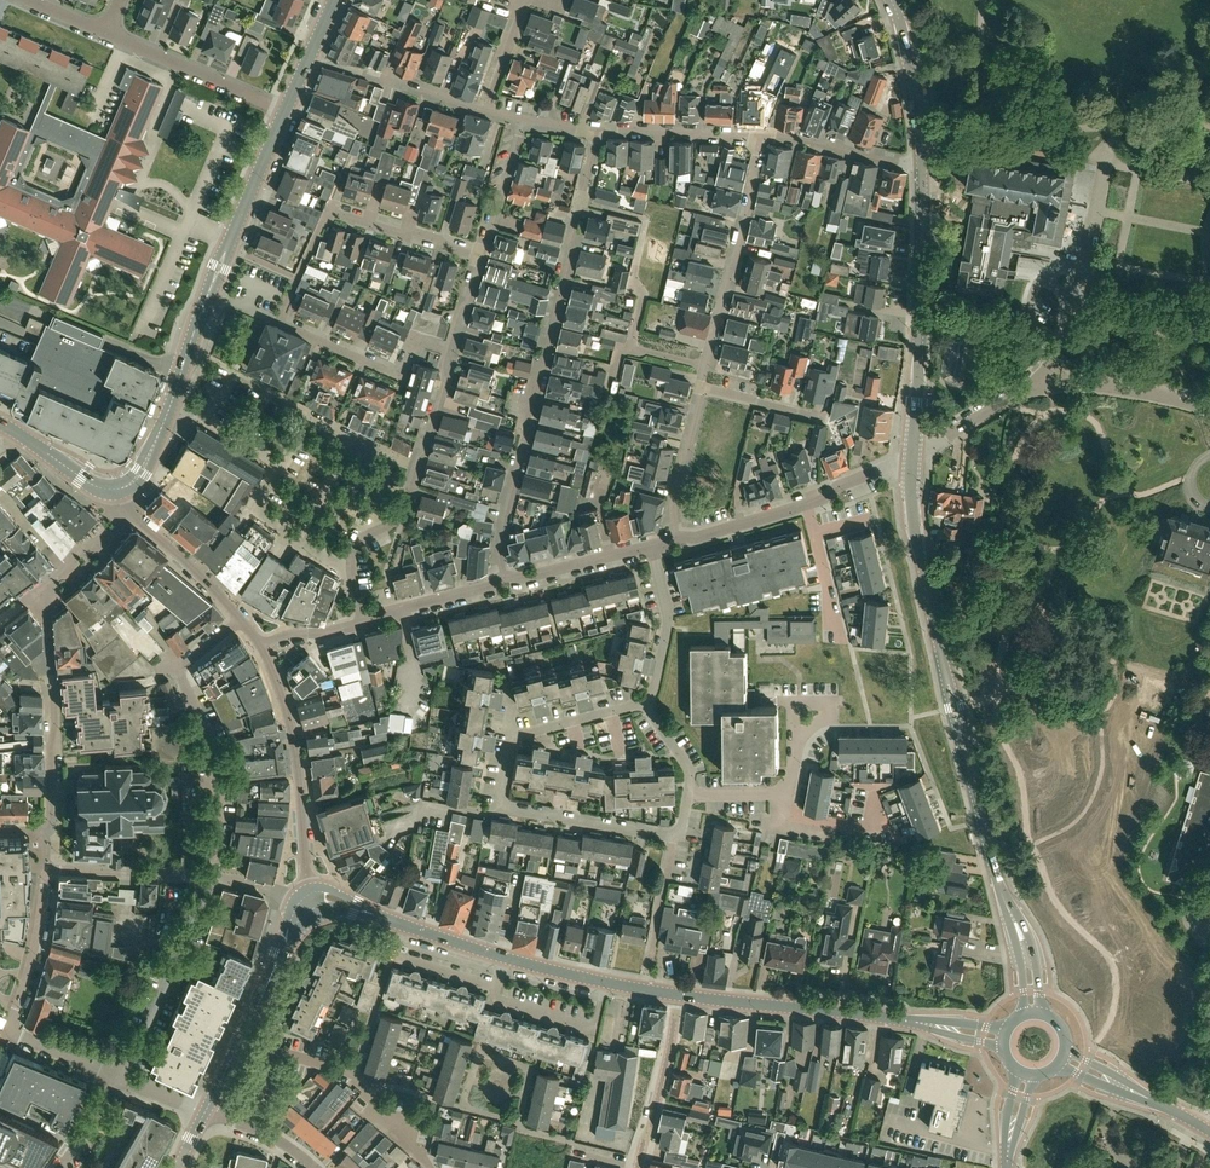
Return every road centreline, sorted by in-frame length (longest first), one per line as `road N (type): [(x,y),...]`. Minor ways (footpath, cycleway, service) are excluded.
road 1 (secondary): [(1034,1015),(1024,943),(1001,888),(913,522),(912,457)]
road 2 (residential): [(448,346),(416,337),(399,374),(278,321),(332,212),(415,231),(482,258)]
road 3 (residential): [(503,576),(504,522),(596,126)]
road 4 (tertiary): [(677,995),(507,958),(335,900),(306,906)]
road 5 (tertiary): [(1006,1040),(819,1008),(677,995)]
road 6 (residential): [(912,457),(1046,382),(1099,382),(1209,407)]
road 7 (secondary): [(922,164),(912,457)]
road 8 (unclassified): [(350,565),(254,510),(280,466),(173,398)]
road 9 (residential): [(43,831),(51,819),(55,724),(44,584),(63,569)]
road 10 (unclassified): [(306,906),(293,726),(273,641)]
road 11 (residential): [(763,135),(702,389)]
road 12 (residential): [(448,346),(446,382),(405,506),(355,542),(350,565)]
road 13 (residential): [(671,833),(499,805),(508,735)]
road 14 (tertiary): [(205,1111),(291,923),(306,906)]
road 15 (residential): [(125,1076),(188,953),(207,877)]
road 16 (residential): [(207,877),(221,783),(182,673)]
road 17 (residential): [(286,110),(102,31)]
road 18 (residential): [(241,617),(132,514),(118,489)]
road 19 (unclassified): [(242,1124),(279,1056),(372,1082)]
road 20 (tertiary): [(173,398),(232,238)]
road 21 (residential): [(763,135),(596,126)]
road 22 (residential): [(677,995),(640,1158)]
road 23 (secondary): [(892,0),(922,164)]
road 24 (unclassified): [(9,1028),(50,871)]
road 25 (residential): [(646,703),(667,624),(653,545)]
road 26 (residential): [(922,164),(763,135)]
road 27 (unclassified): [(207,877),(50,871)]
road 28 (unclassified): [(185,218),(220,132),(166,101)]
road 29 (residential): [(503,576),(653,545)]
road 30 (secondary): [(1200,1126),(1064,1057)]
road 31 (residential): [(702,389),(672,498),(676,537)]
road 32 (residential): [(776,792),(778,812),(869,828),(875,789)]
road 33 (residential): [(364,623),(503,576)]
road 34 (residential): [(524,119),(482,258)]
road 35 (residential): [(508,735),(646,703)]
road 36 (tertiary): [(232,238),(286,110)]
road 37 (tertiary): [(0,422),(91,484),(118,489)]
road 38 (residential): [(676,537),(809,504)]
road 39 (residential): [(832,421),(702,389)]
road 40 (residential): [(487,110),(362,71)]
road 41 (residential): [(520,1123),(527,1131),(640,1158)]
road 42 (residential): [(125,1076),(9,1028)]
road 43 (tertiary): [(286,110),(335,0)]

